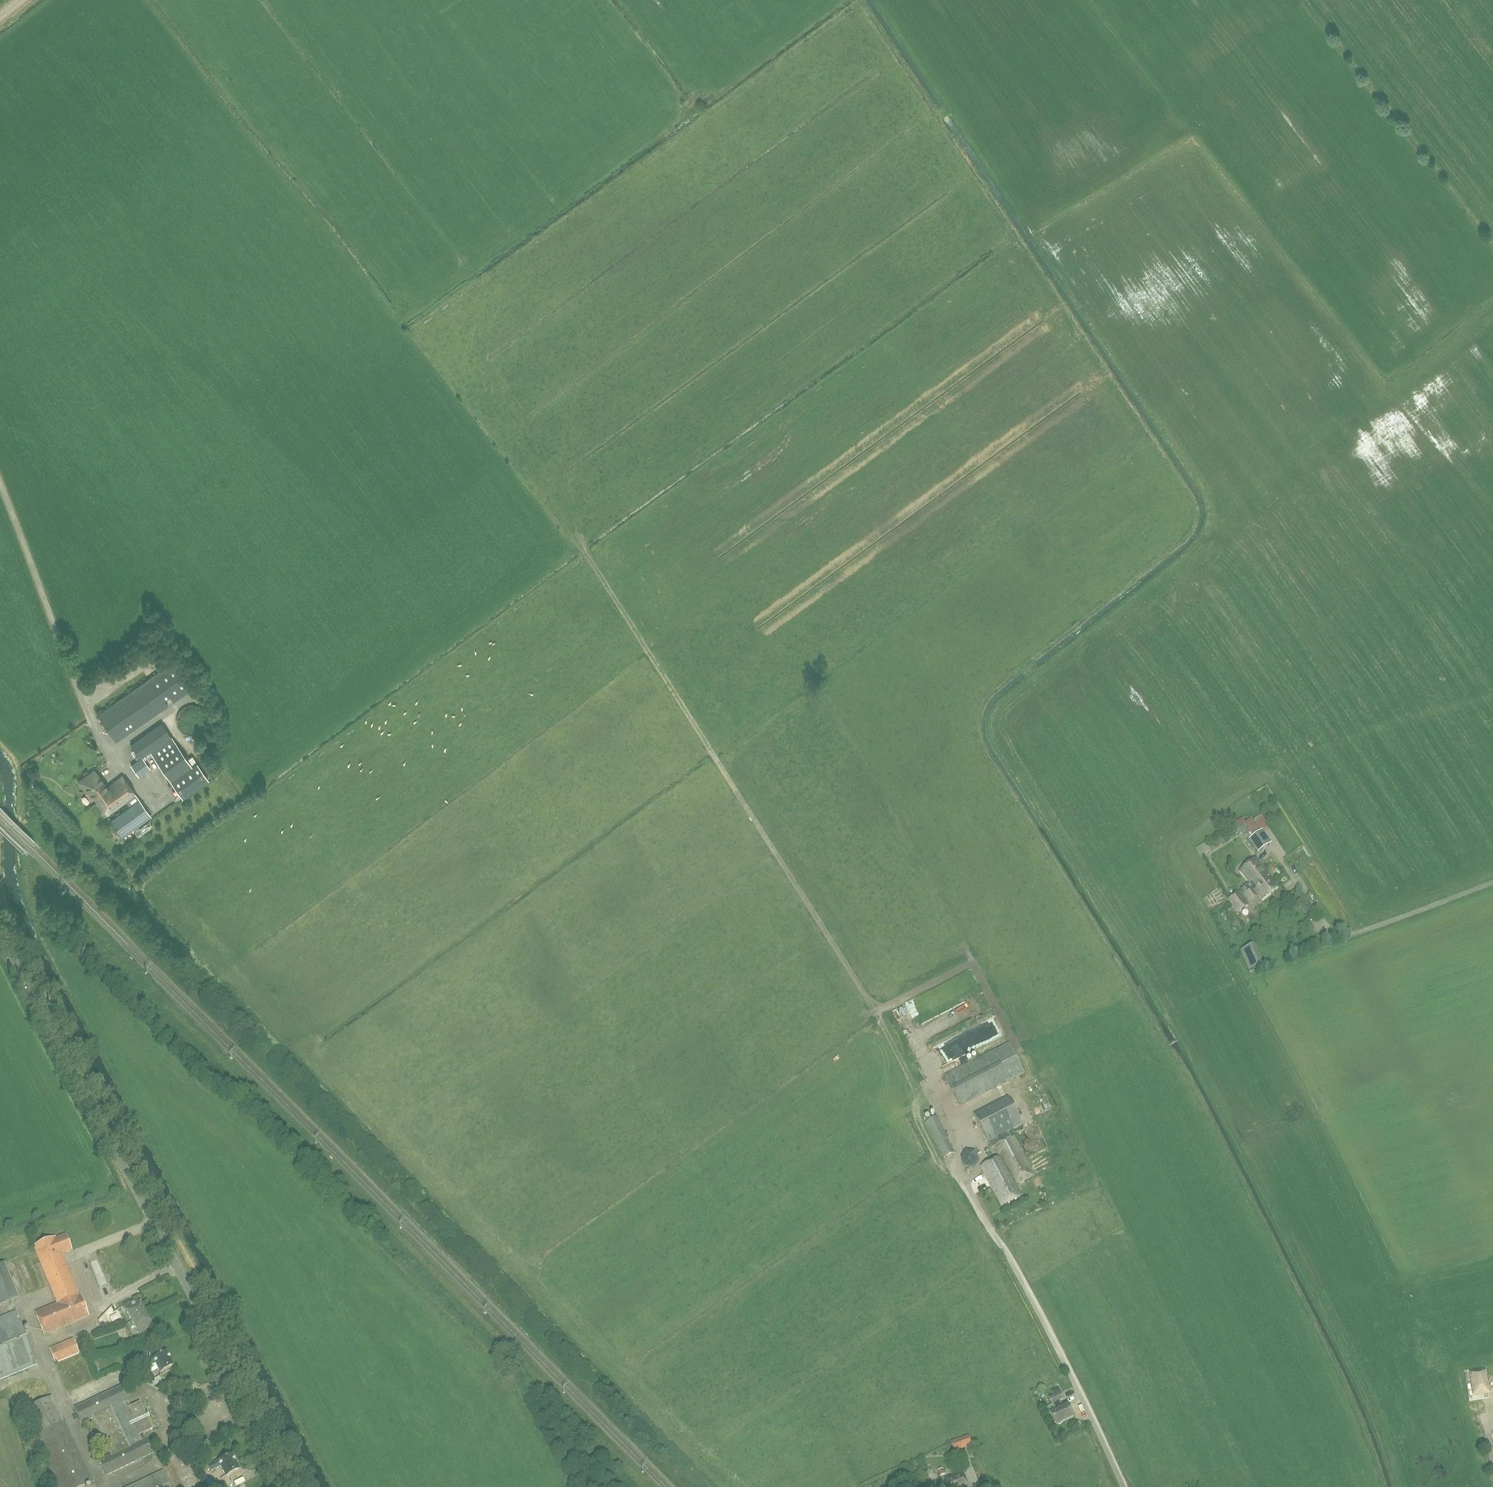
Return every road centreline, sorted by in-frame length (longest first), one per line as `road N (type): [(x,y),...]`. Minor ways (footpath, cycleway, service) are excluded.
road 1 (tertiary): [(294,1486),(0,936)]

